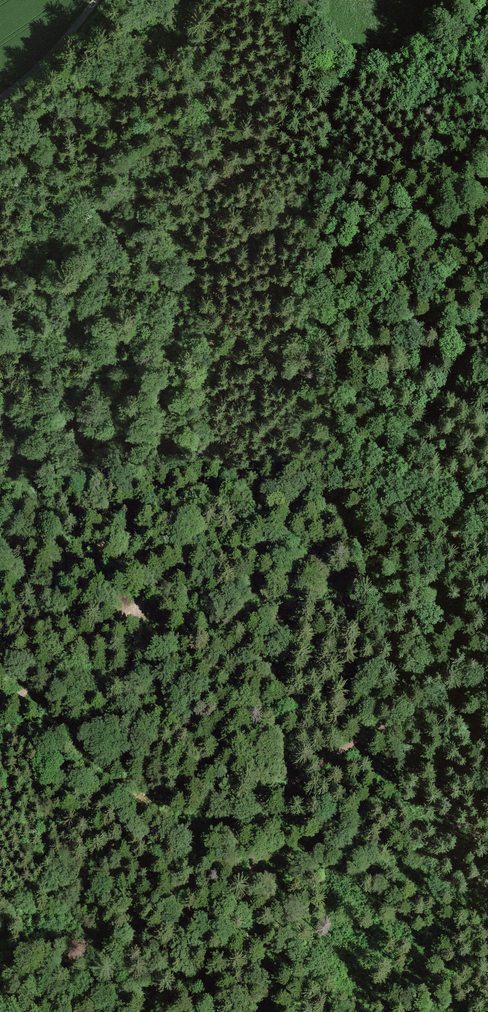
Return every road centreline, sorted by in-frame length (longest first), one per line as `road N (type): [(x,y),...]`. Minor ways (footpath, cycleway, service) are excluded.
road 1 (track): [(252,1011),(248,907),(262,802),(260,724),(276,629),(294,587)]
road 2 (track): [(353,509),(421,432),(456,370),(458,297),(425,223)]
road 3 (track): [(262,802),(420,705),(487,684)]
road 4 (track): [(0,720),(178,597)]
road 5 (unclassified): [(97,0),(48,59),(0,99)]

